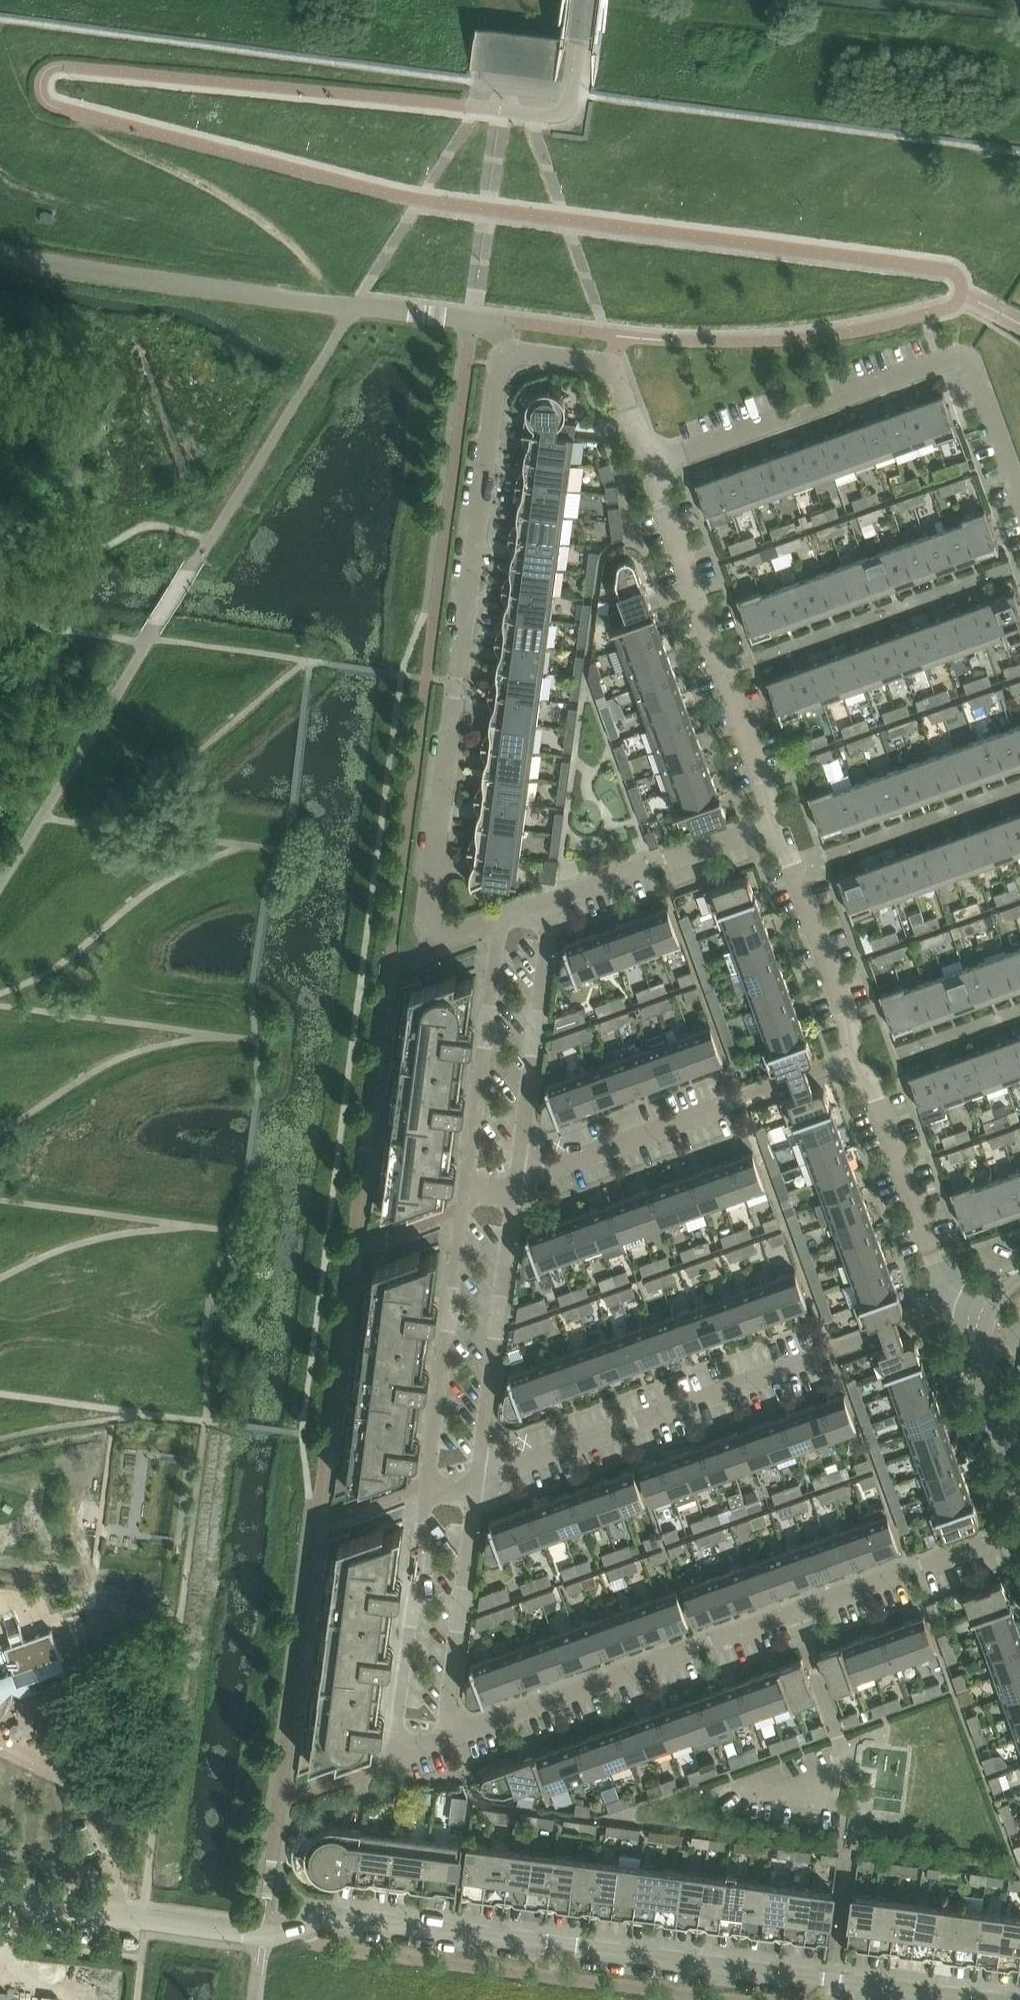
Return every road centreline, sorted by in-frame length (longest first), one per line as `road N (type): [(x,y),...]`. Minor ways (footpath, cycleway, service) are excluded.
road 1 (residential): [(505,919),(433,946),(499,367),(507,354),(616,370)]
road 2 (residential): [(305,1924),(345,1916),(971,1999)]
road 3 (residential): [(444,1739),(1019,1527)]
road 4 (residential): [(475,1489),(504,1470),(955,1317)]
road 5 (residential): [(779,816),(661,483),(669,460)]
road 6 (residential): [(515,1180),(845,1065)]
road 7 (residential): [(475,1489),(515,1180)]
road 8 (residential): [(429,1488),(397,1722),(401,1744),(444,1739)]
road 9 (residential): [(470,1199),(429,1488)]
road 10 (unclassified): [(669,460),(936,360)]
road 11 (residential): [(955,1317),(870,1074),(845,1065)]
road 12 (residential): [(505,919),(470,1199)]
road 13 (residential): [(515,1180),(551,901)]
road 14 (residential): [(845,1065),(853,1030),(779,816)]
road 15 (residential): [(444,1739),(475,1489)]
road 16 (residential): [(779,816),(551,901)]
road 17 (unclassified): [(116,1913),(263,1935),(305,1924)]
road 18 (residential): [(1019,495),(968,359),(936,360)]

